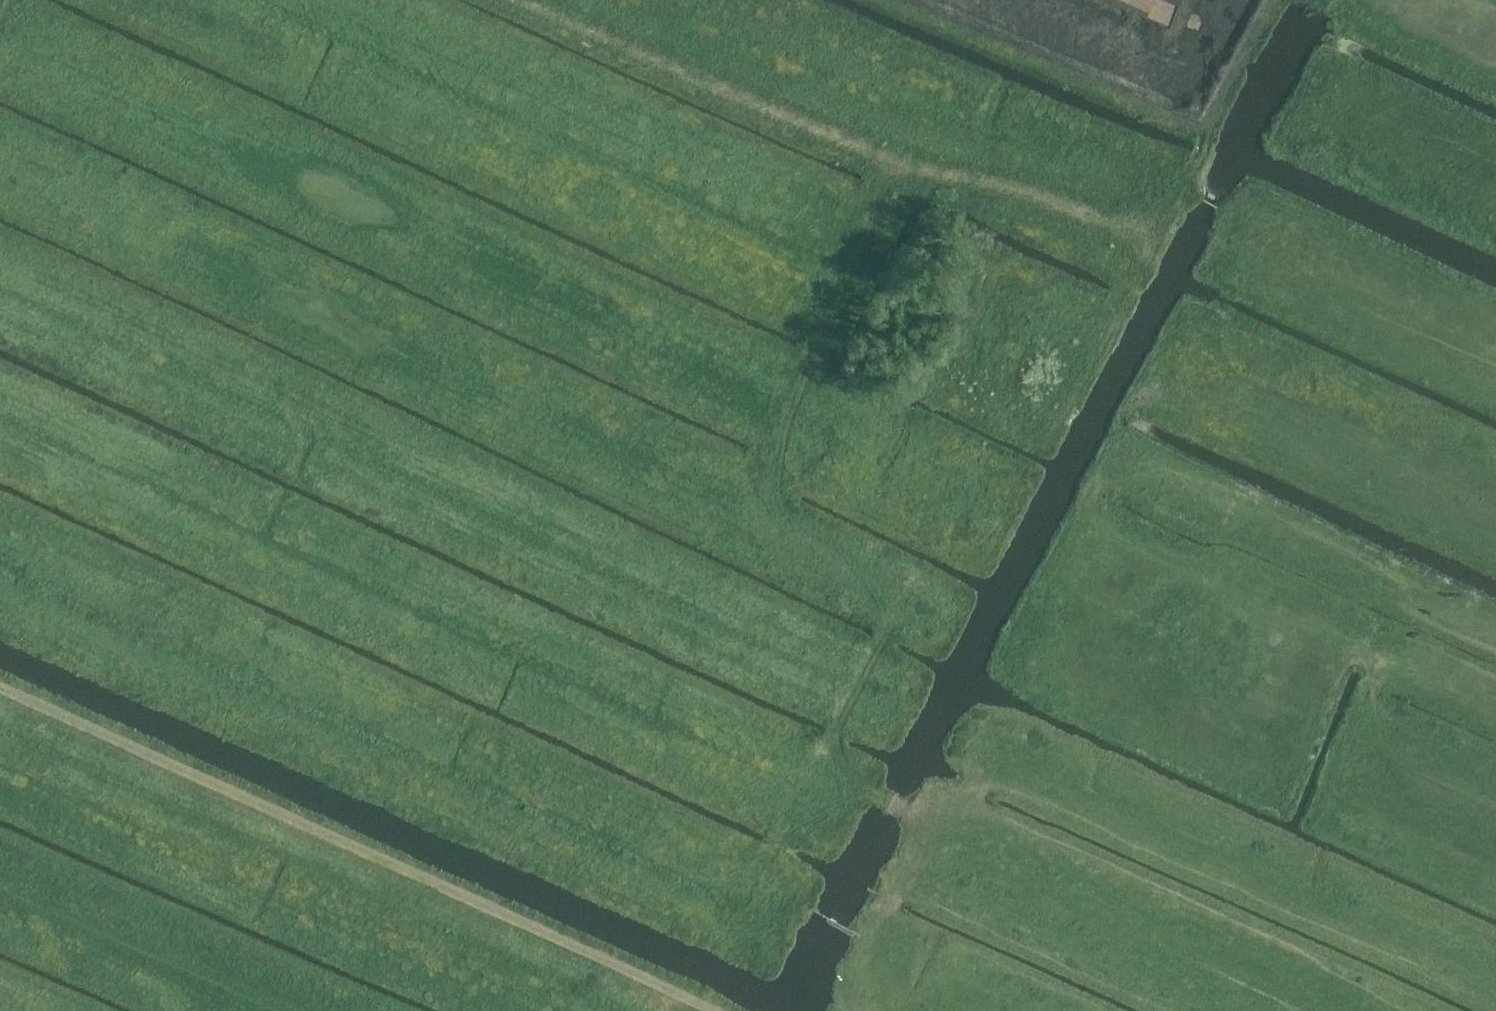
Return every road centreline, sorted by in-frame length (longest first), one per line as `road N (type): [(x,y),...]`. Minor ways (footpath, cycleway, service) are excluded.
road 1 (track): [(0,689),(715,1010)]

